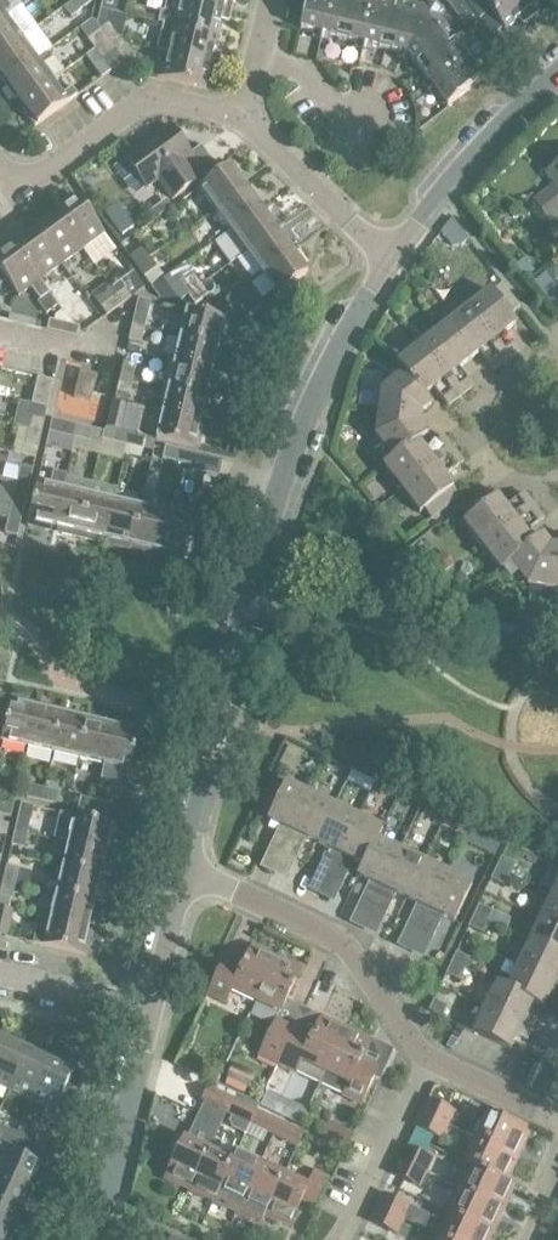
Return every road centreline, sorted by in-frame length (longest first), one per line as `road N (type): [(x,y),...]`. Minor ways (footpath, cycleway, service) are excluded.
road 1 (unclassified): [(185,870),(268,527),(313,399),(393,258)]
road 2 (residential): [(185,870),(343,942),(429,1064)]
road 3 (residential): [(245,116),(154,98),(17,188)]
road 4 (unclassified): [(393,258),(557,67)]
road 5 (unclassified): [(97,1239),(150,1007)]
road 6 (residential): [(393,258),(245,116)]
road 7 (residential): [(337,1239),(359,1212),(429,1064)]
road 8 (residential): [(150,1007),(0,974)]
road 9 (unclassified): [(150,1007),(185,870)]
road 10 (residential): [(429,1064),(545,1115)]

